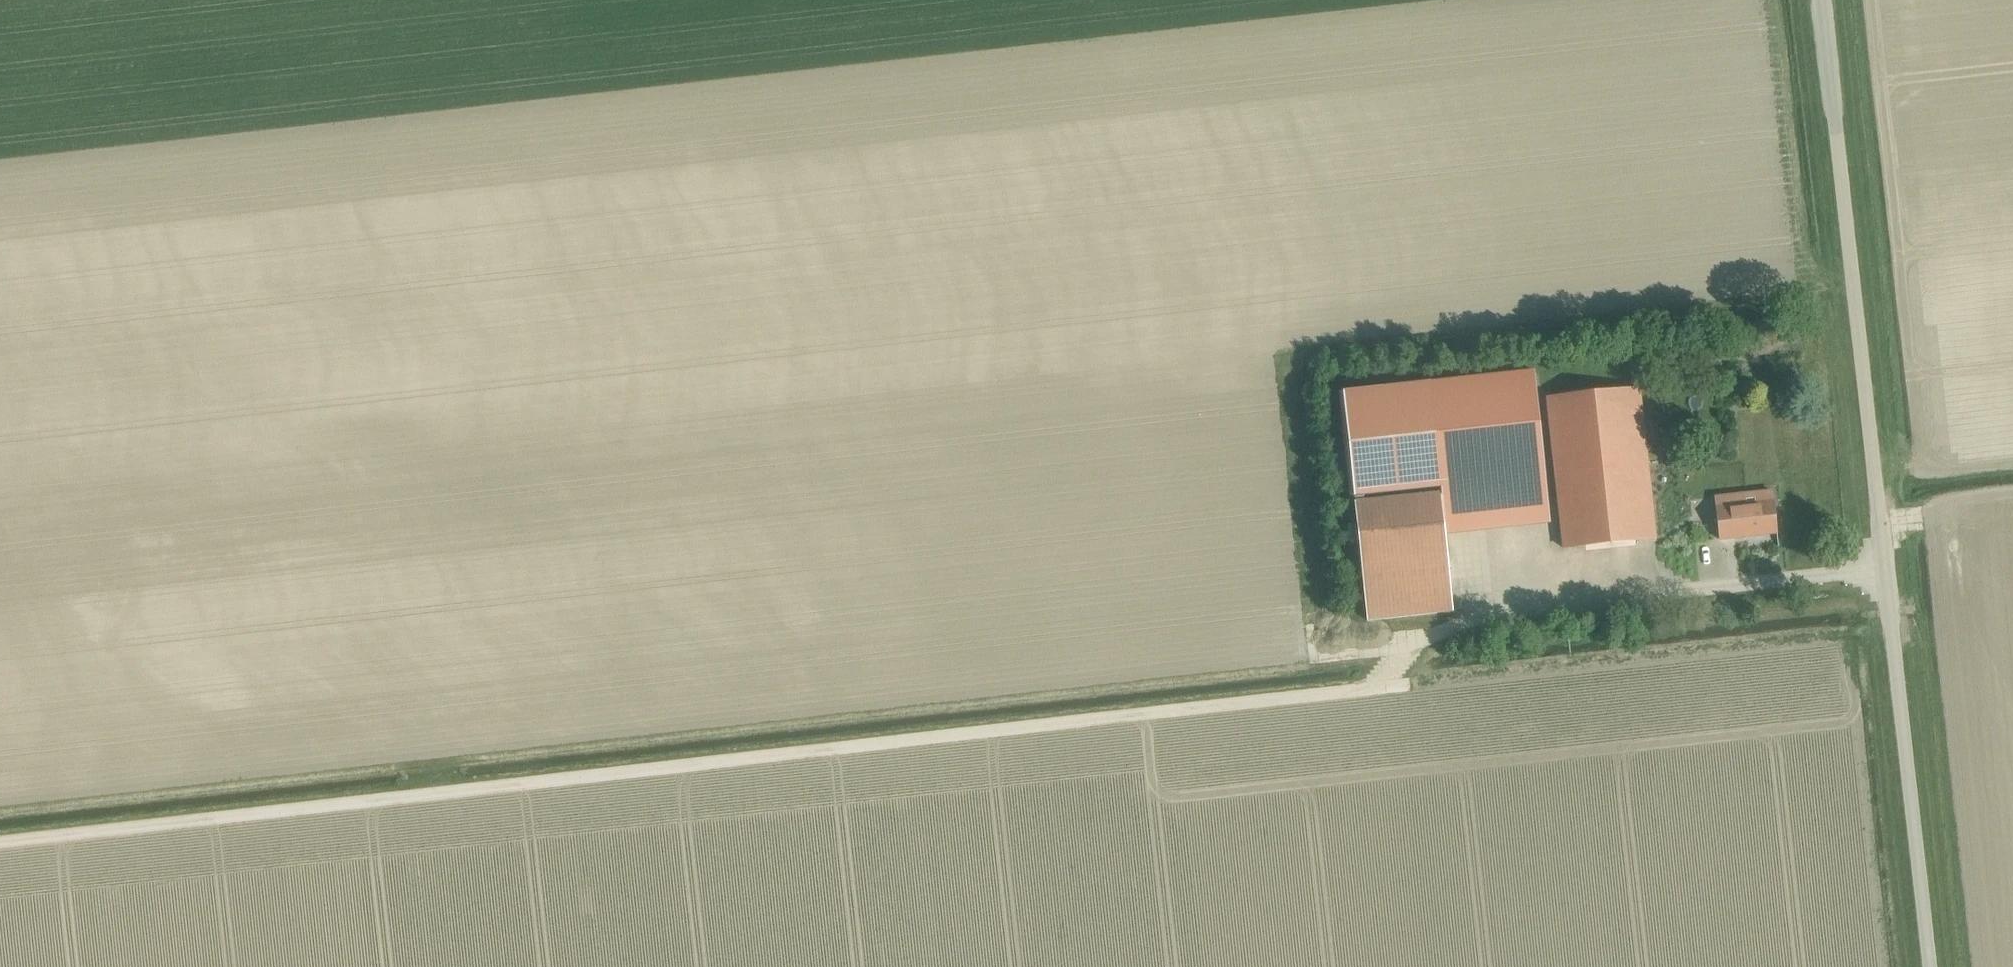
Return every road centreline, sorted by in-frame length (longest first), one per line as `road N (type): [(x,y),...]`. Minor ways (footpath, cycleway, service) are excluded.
road 1 (unclassified): [(1924,966),(1814,0)]

